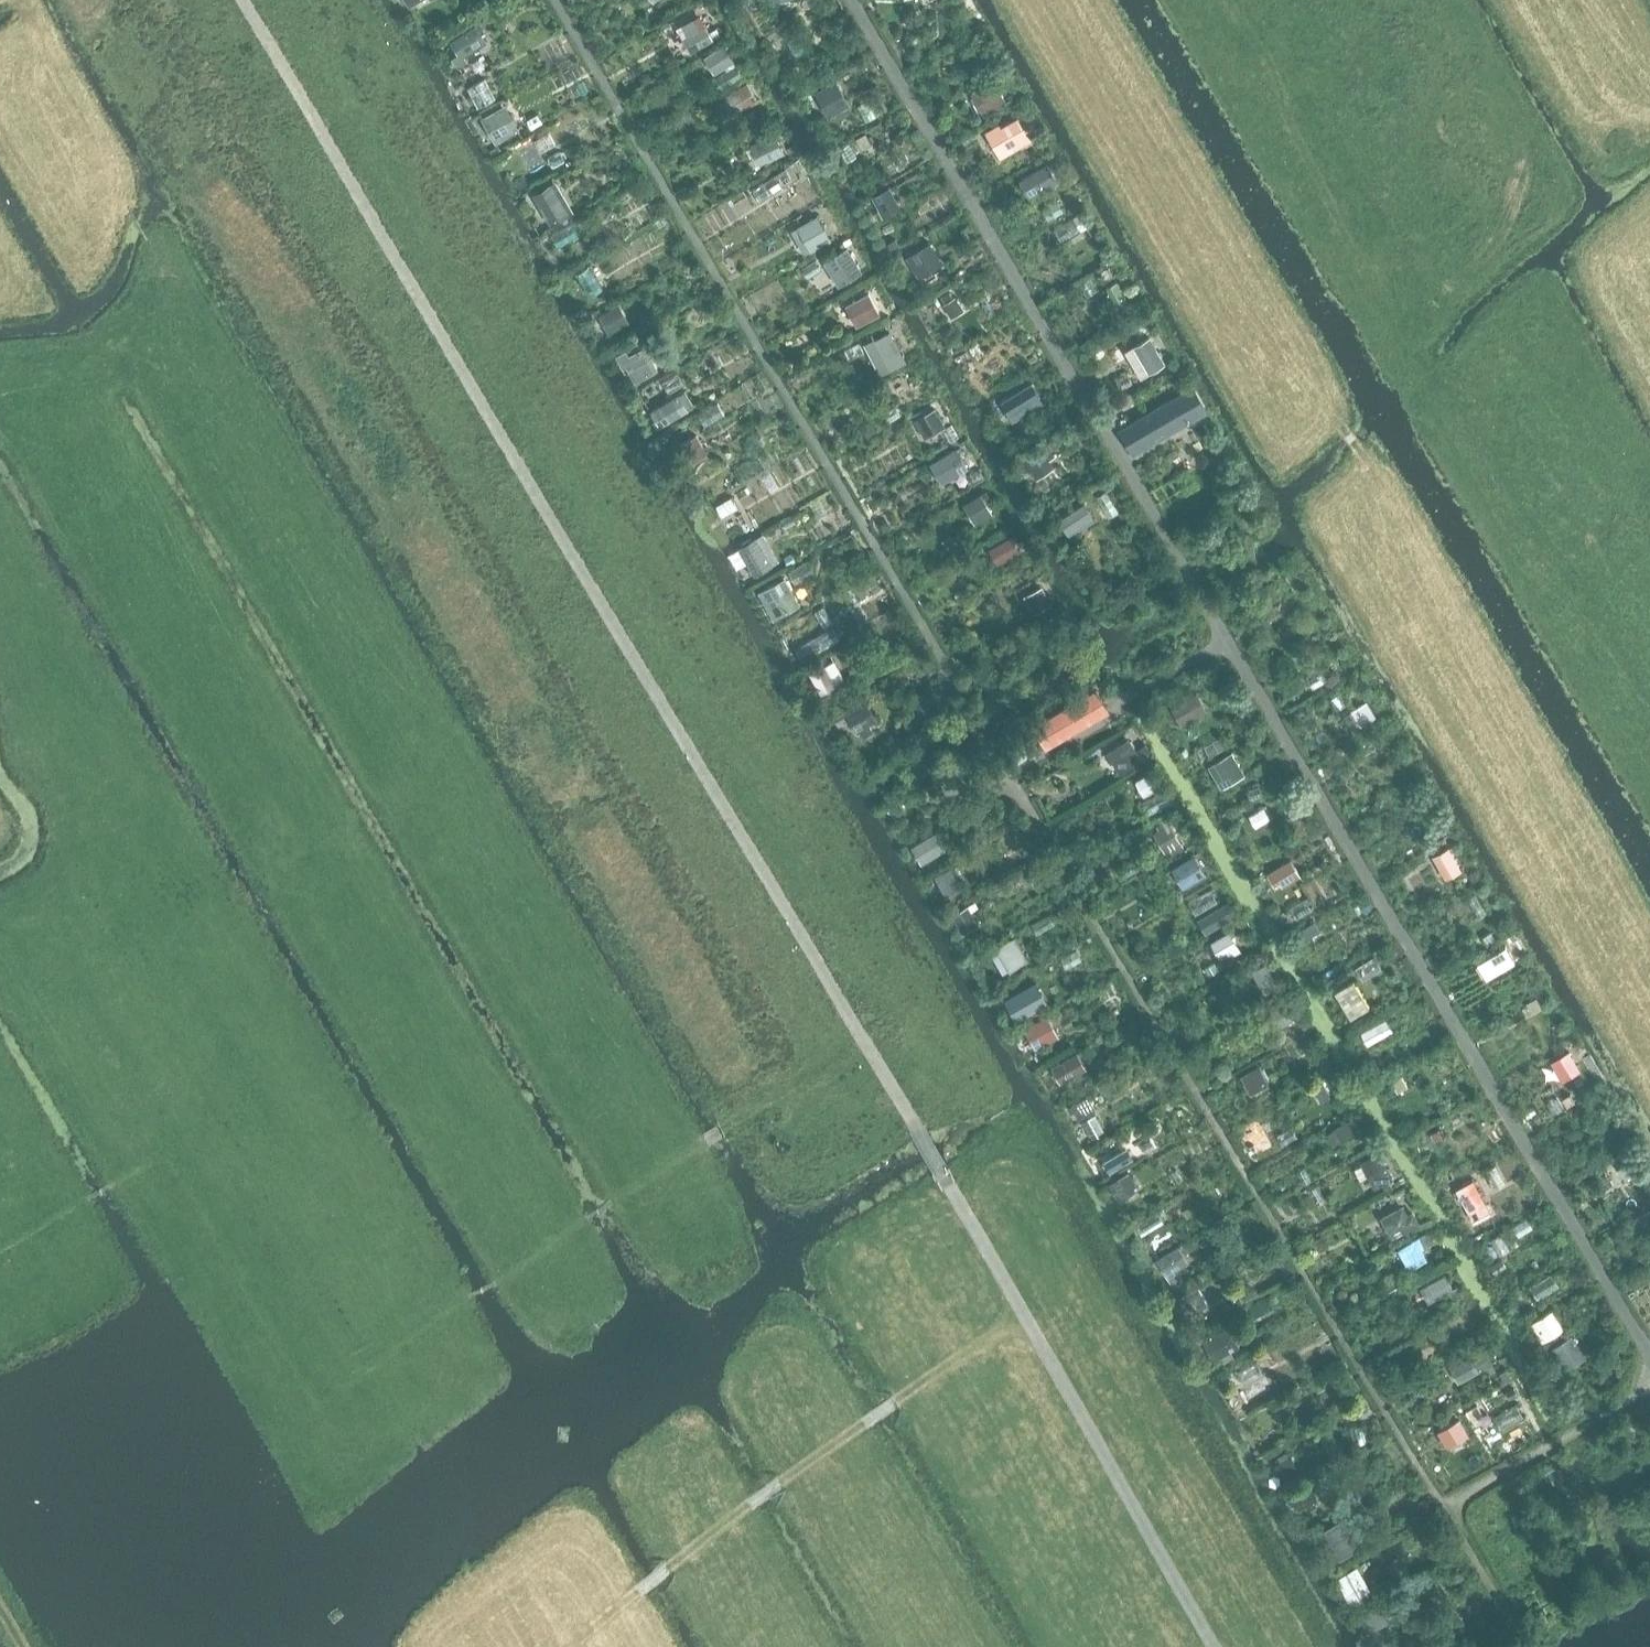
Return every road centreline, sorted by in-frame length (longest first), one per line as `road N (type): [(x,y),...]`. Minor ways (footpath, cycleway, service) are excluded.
road 1 (track): [(575,1646),(751,1506)]
road 2 (track): [(897,1402),(1024,1310)]

